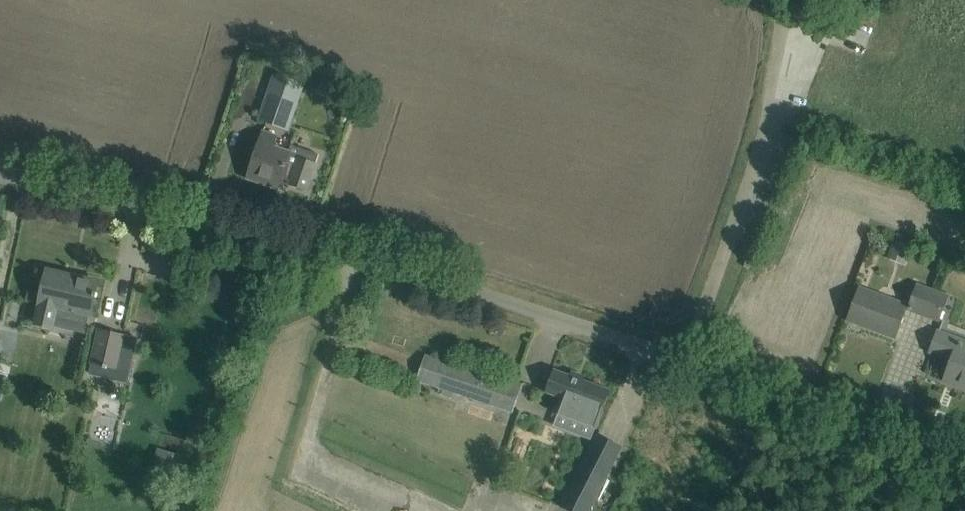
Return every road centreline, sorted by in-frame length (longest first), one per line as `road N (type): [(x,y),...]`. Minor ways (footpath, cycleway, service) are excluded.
road 1 (unclassified): [(964,465),(391,268),(0,181)]

